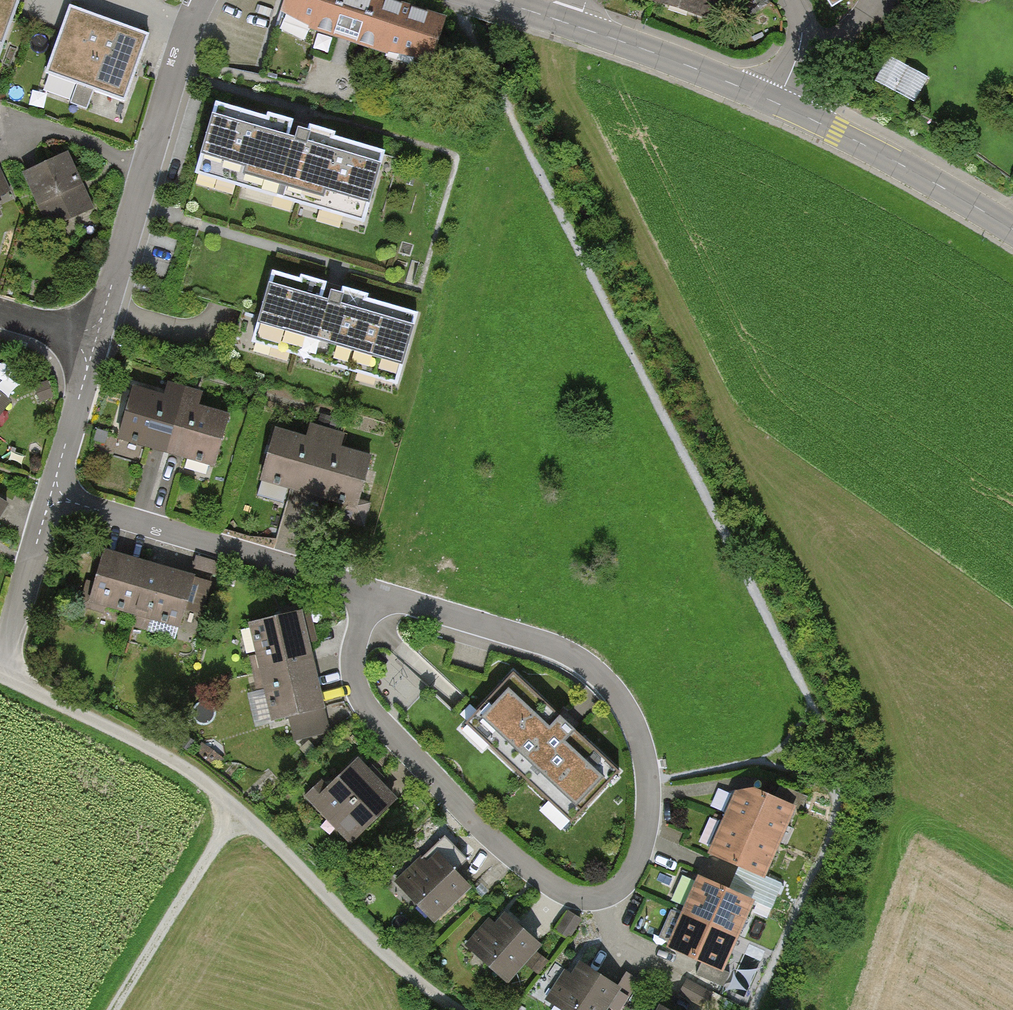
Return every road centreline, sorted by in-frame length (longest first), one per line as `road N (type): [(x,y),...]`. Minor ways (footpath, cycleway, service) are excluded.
road 1 (track): [(0,674),(181,767),(417,985),(455,1009)]
road 2 (residential): [(373,596),(567,655),(609,688),(635,729),(647,829),(624,886),(583,906)]
road 3 (residential): [(373,596),(352,687),(403,751),(510,856),(583,906)]
road 4 (residential): [(203,0),(94,345)]
road 5 (residential): [(54,493),(373,596)]
road 6 (tertiary): [(1012,235),(778,107)]
road 7 (track): [(115,1009),(236,812)]
road 8 (tertiary): [(778,107),(577,30)]
road 9 (residential): [(54,493),(0,668)]
road 10 (residential): [(94,345),(54,493)]

